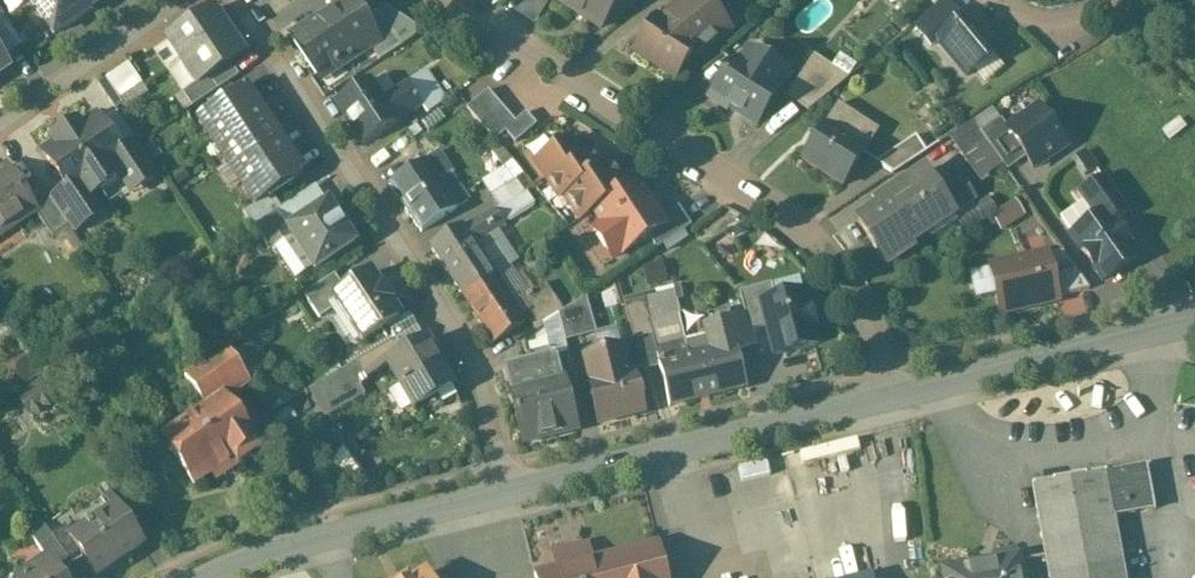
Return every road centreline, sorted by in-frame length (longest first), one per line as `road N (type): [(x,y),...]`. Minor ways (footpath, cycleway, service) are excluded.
road 1 (residential): [(888,398),(845,277),(774,205),(439,0)]
road 2 (residential): [(506,492),(474,361),(237,0)]
road 3 (residential): [(888,398),(506,492)]
road 4 (residential): [(1194,322),(888,398)]
road 5 (residential): [(506,492),(352,525),(206,577)]
road 6 (residential): [(178,0),(0,116)]

